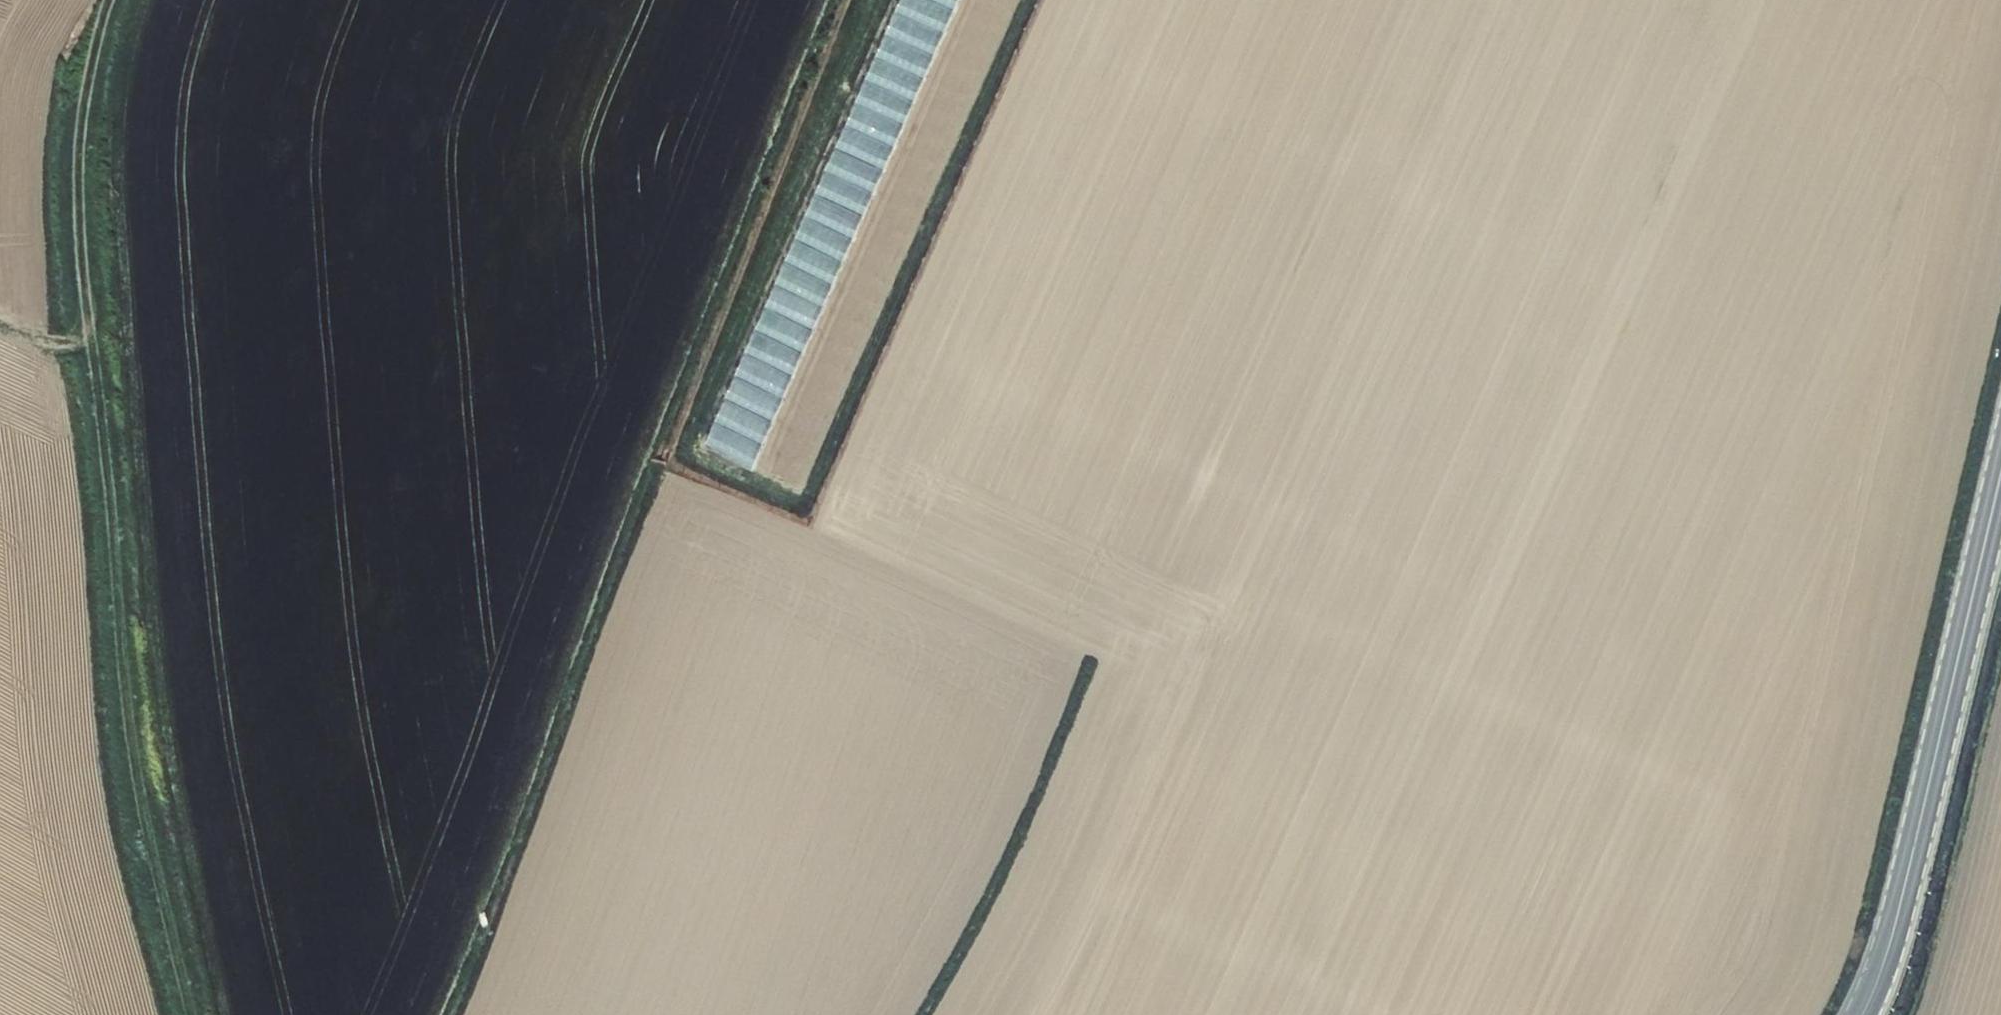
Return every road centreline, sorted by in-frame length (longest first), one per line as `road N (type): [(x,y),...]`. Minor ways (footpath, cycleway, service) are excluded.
road 1 (track): [(188,1014),(135,775),(75,193),(81,83),(108,0)]
road 2 (primary): [(1863,1014),(1896,923),(2000,476)]

